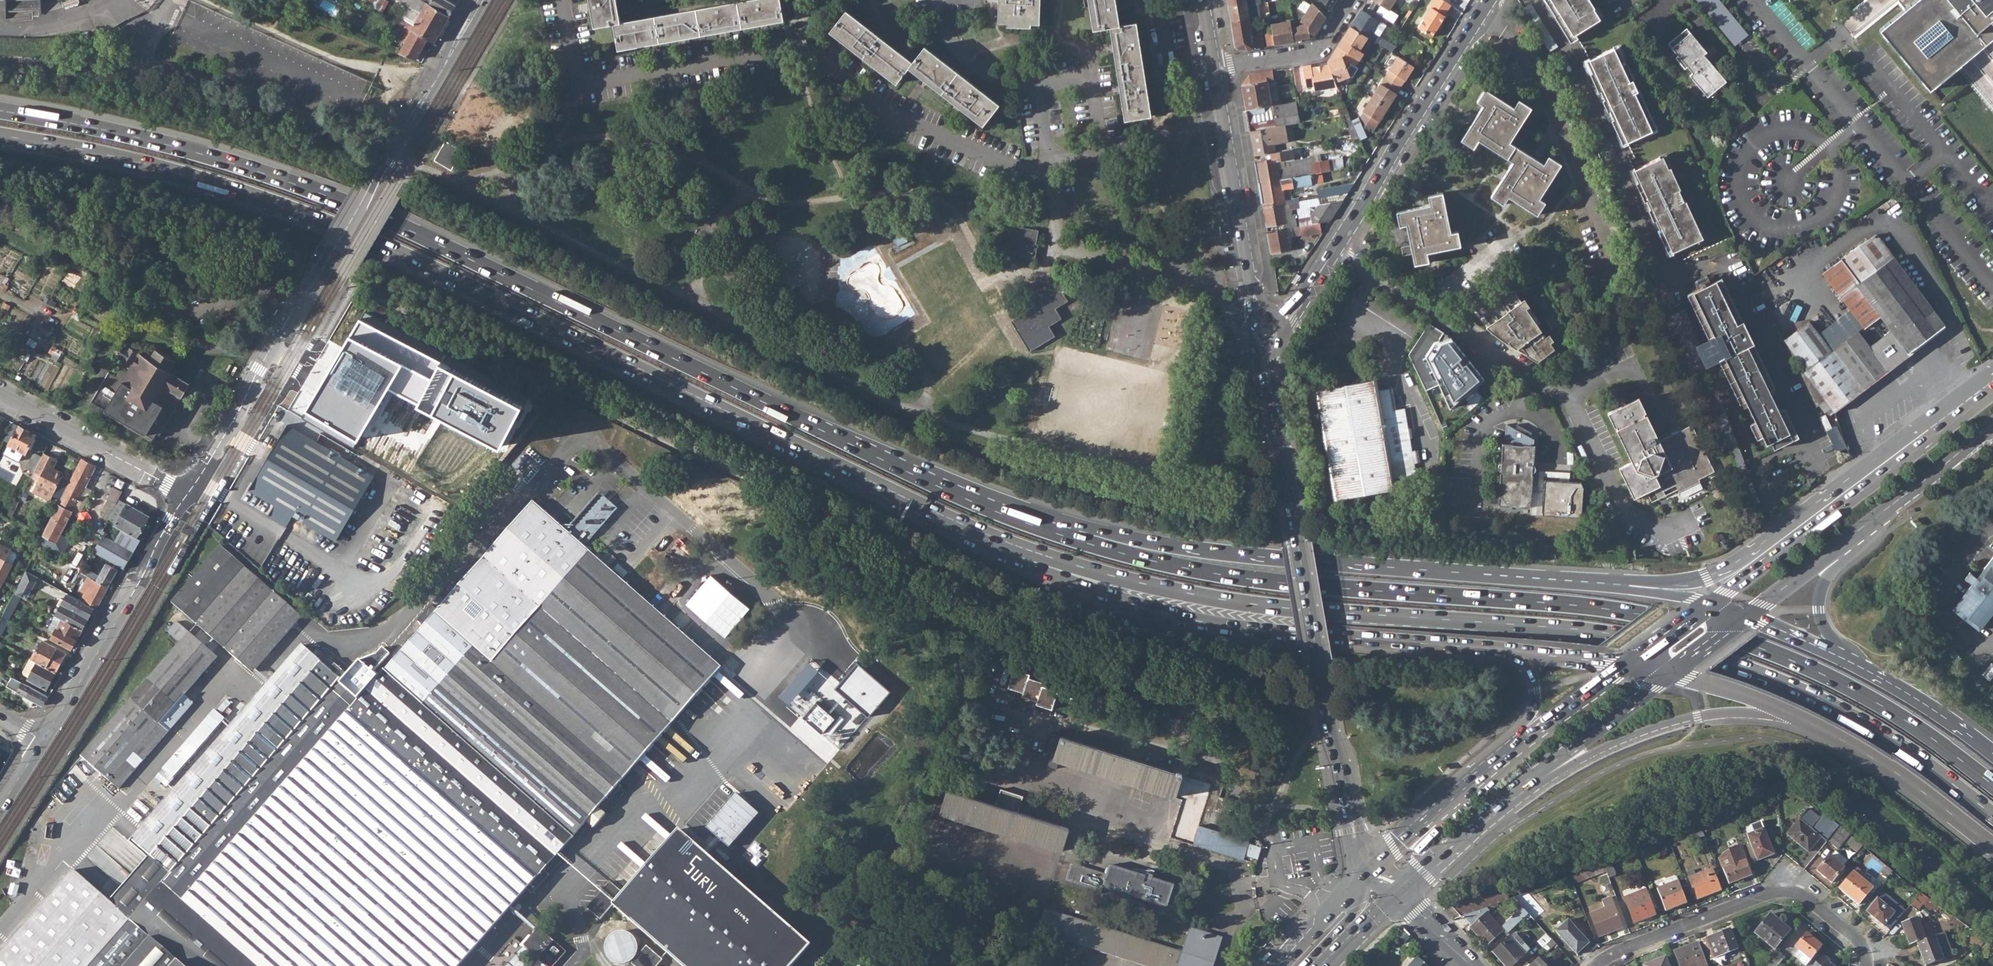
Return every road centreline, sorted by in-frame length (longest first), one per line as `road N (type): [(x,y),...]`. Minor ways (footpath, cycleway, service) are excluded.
road 1 (trunk): [(1062,535),(938,486),(306,188),(138,138),(0,110)]
road 2 (trunk): [(0,135),(143,163),(323,221),(956,521),(1042,555)]
road 3 (trunk): [(1042,555),(1252,604),(1651,640),(1824,701),(1992,814)]
road 4 (trunk): [(1992,785),(1840,683),(1712,631),(1575,605),(1219,574),(1062,535)]
road 5 (tertiary): [(189,494),(480,0)]
road 6 (trunk): [(1624,585),(1237,555),(1085,529),(1062,535)]
road 7 (residential): [(1371,859),(1353,830),(1330,735),(1264,349)]
road 8 (trunk): [(1042,555),(1053,571),(1102,593),(1187,619),(1516,650)]
road 9 (trunk): [(1949,417),(1738,560),(1705,577),(1624,585)]
road 10 (residential): [(1537,0),(1572,56),(1677,290)]
road 11 (residential): [(1594,965),(1777,893),(1803,897),(1855,938),(1865,965)]
road 12 (primary): [(1949,417),(1710,603)]
road 13 (residential): [(563,0),(579,86),(785,48)]
road 14 (residential): [(1333,251),(1489,0)]
road 15 (tertiary): [(43,742),(189,494)]
road 16 (trunk): [(1530,782),(1670,721),(1786,710)]
road 17 (residential): [(812,52),(894,115),(1042,176)]
road 18 (residential): [(1333,251),(1555,392)]
road 19 (trunk): [(1786,710),(1887,766),(1992,847)]
road 20 (residential): [(1042,176),(1059,208),(1054,243),(1219,284)]
road 21 (residential): [(189,494),(0,397)]
road 22 (residential): [(1259,320),(1223,120)]
road 23 (trunk): [(1861,667),(1828,632),(1818,608),(1825,578),(1878,516)]
road 24 (primary): [(1530,782),(1670,671)]
road 25 (primary): [(1505,750),(1371,859)]
road 26 (primary): [(1398,890),(1530,782)]
road 27 (primary): [(1745,615),(1878,516)]
road 28 (residential): [(1352,0),(1315,50),(1214,68)]
road 29 (trunk): [(1992,754),(1861,667)]
road 30 (primary): [(1630,663),(1505,750)]
road 31 (residential): [(936,0),(939,36),(969,67),(1037,88)]
road 32 (primary): [(1371,859),(1279,965)]
road 33 (trunk): [(1861,667),(1745,615)]
road 34 (residential): [(1103,147),(1089,78),(1037,88)]
road 35 (residential): [(1103,147),(1223,120)]
road 36 (trunk): [(1670,671),(1786,710)]

